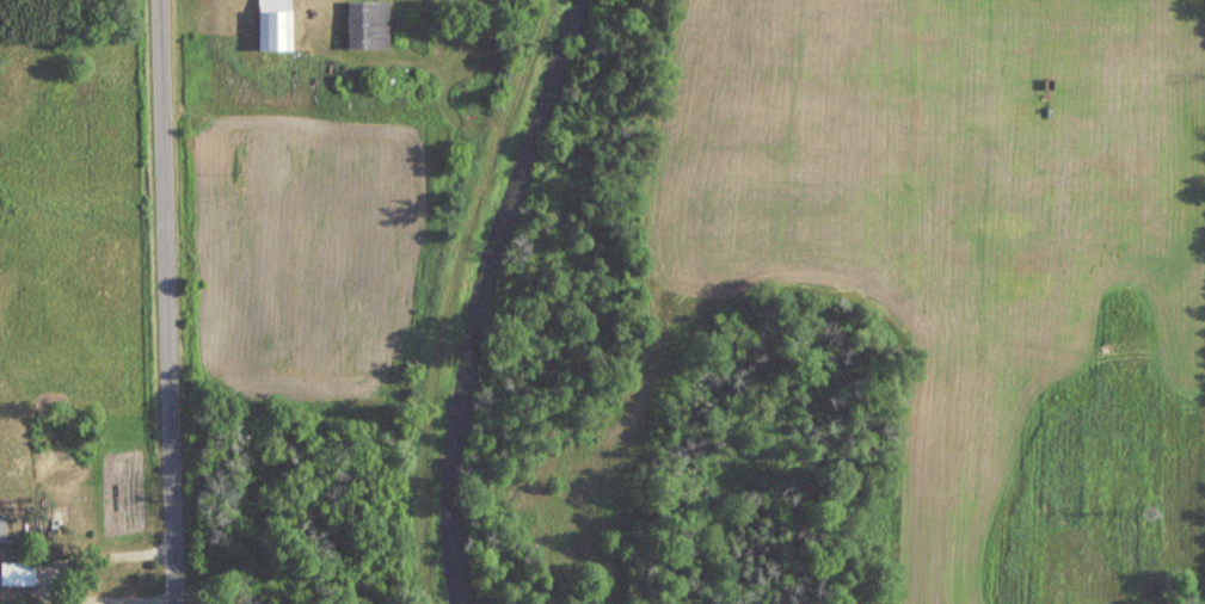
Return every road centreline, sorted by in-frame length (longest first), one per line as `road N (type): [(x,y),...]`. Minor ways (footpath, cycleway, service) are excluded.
road 1 (residential): [(171,603),(158,0)]

